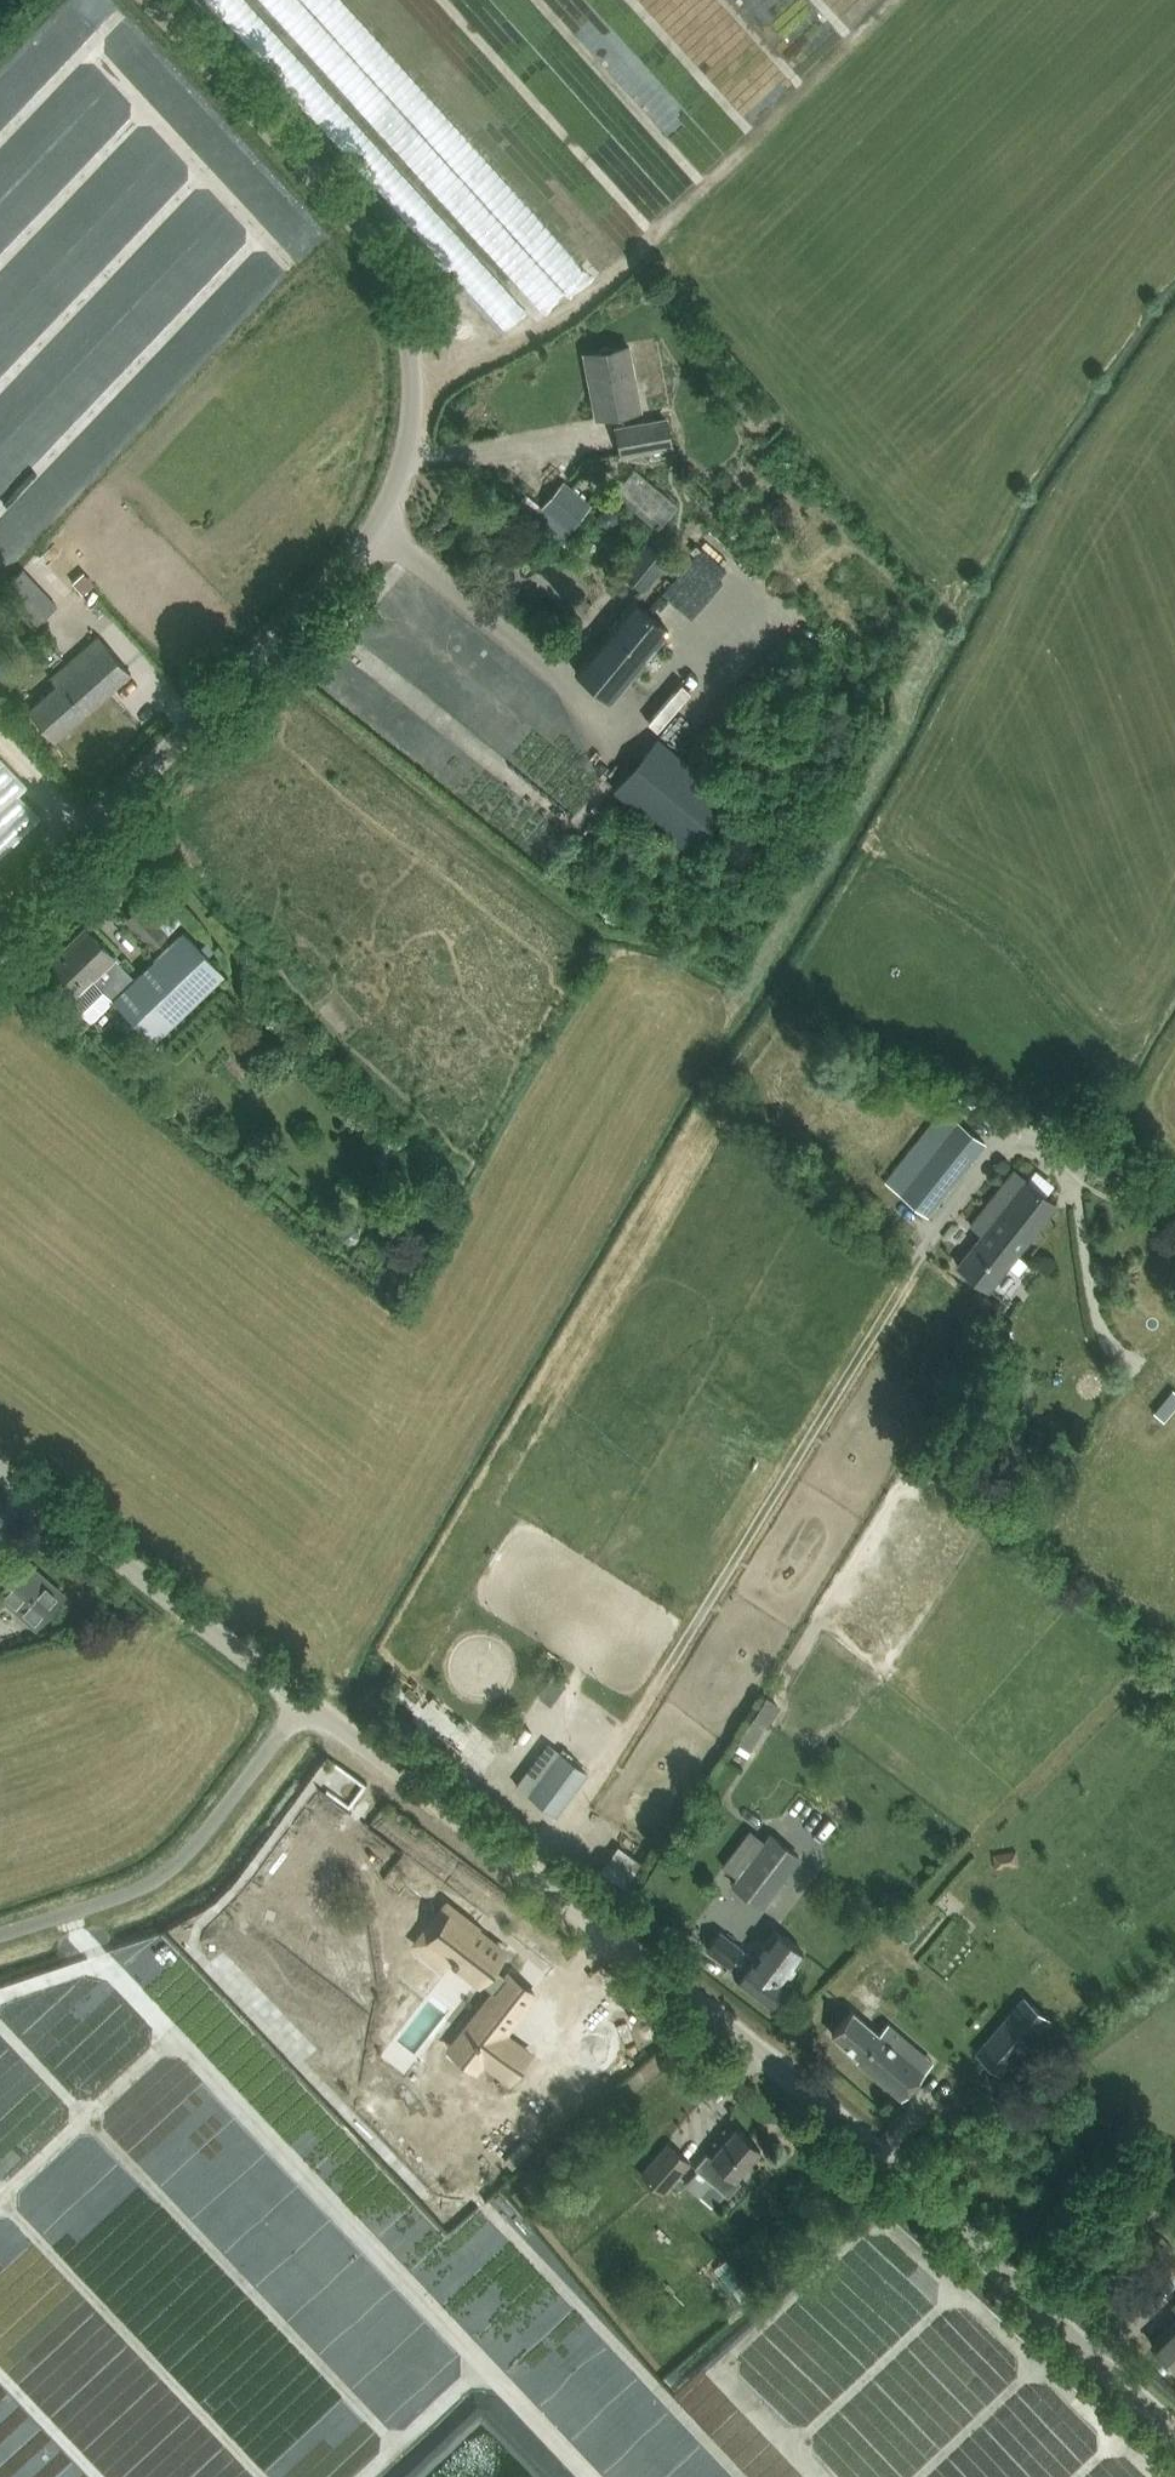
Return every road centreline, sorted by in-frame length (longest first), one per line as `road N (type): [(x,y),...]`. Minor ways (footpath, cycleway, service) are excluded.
road 1 (unclassified): [(0,940),(342,594),(386,535),(411,460),(414,417),(395,292),(379,260),(141,0)]
road 2 (unclassified): [(1174,2429),(795,2072),(307,1699)]
road 3 (unclassified): [(0,1932),(142,1885),(188,1855),(307,1699)]
road 4 (unclassified): [(307,1699),(0,1477)]

